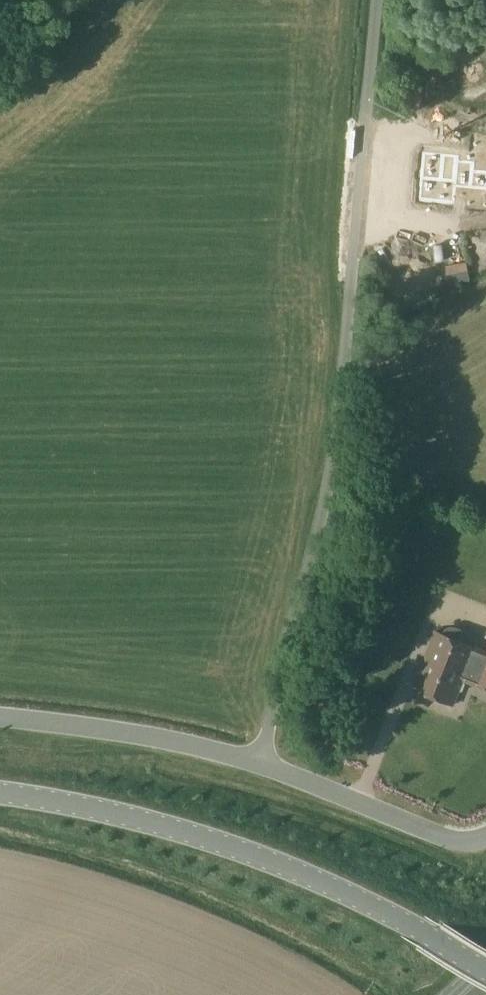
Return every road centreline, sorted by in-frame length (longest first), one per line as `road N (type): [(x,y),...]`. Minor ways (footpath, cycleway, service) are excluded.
road 1 (unclassified): [(264,763),(346,361),(383,0)]
road 2 (tertiary): [(485,967),(342,892),(241,851),(131,816),(0,791)]
road 3 (unclassified): [(0,716),(124,732),(264,763)]
road 4 (unclassified): [(485,836),(452,840),(264,763)]

